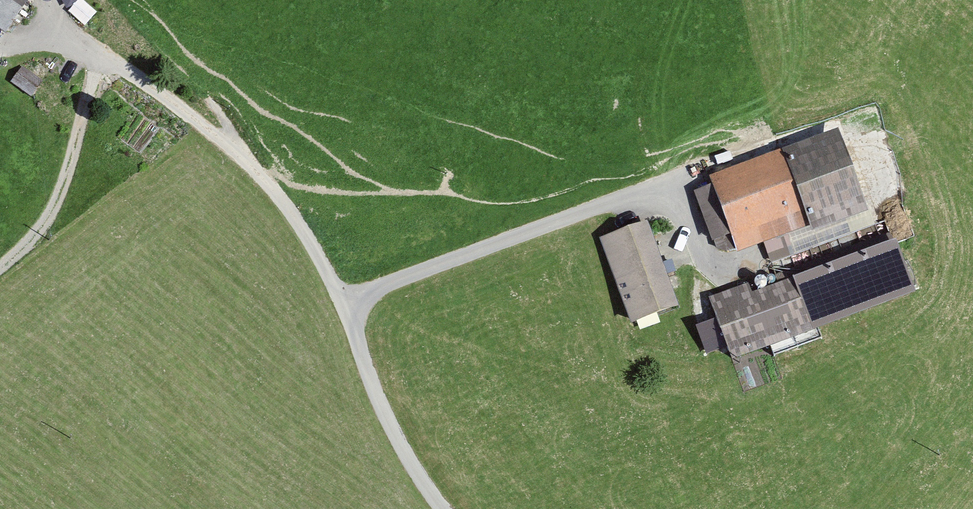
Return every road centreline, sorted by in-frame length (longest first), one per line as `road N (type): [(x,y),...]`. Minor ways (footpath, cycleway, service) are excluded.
road 1 (unclassified): [(437,508),(381,418),(339,301),(665,188)]
road 2 (track): [(339,301),(281,201),(209,122),(36,15)]
road 3 (track): [(0,273),(42,226),(60,189),(103,54)]
road 4 (track): [(667,0),(636,89),(643,141),(665,188)]

